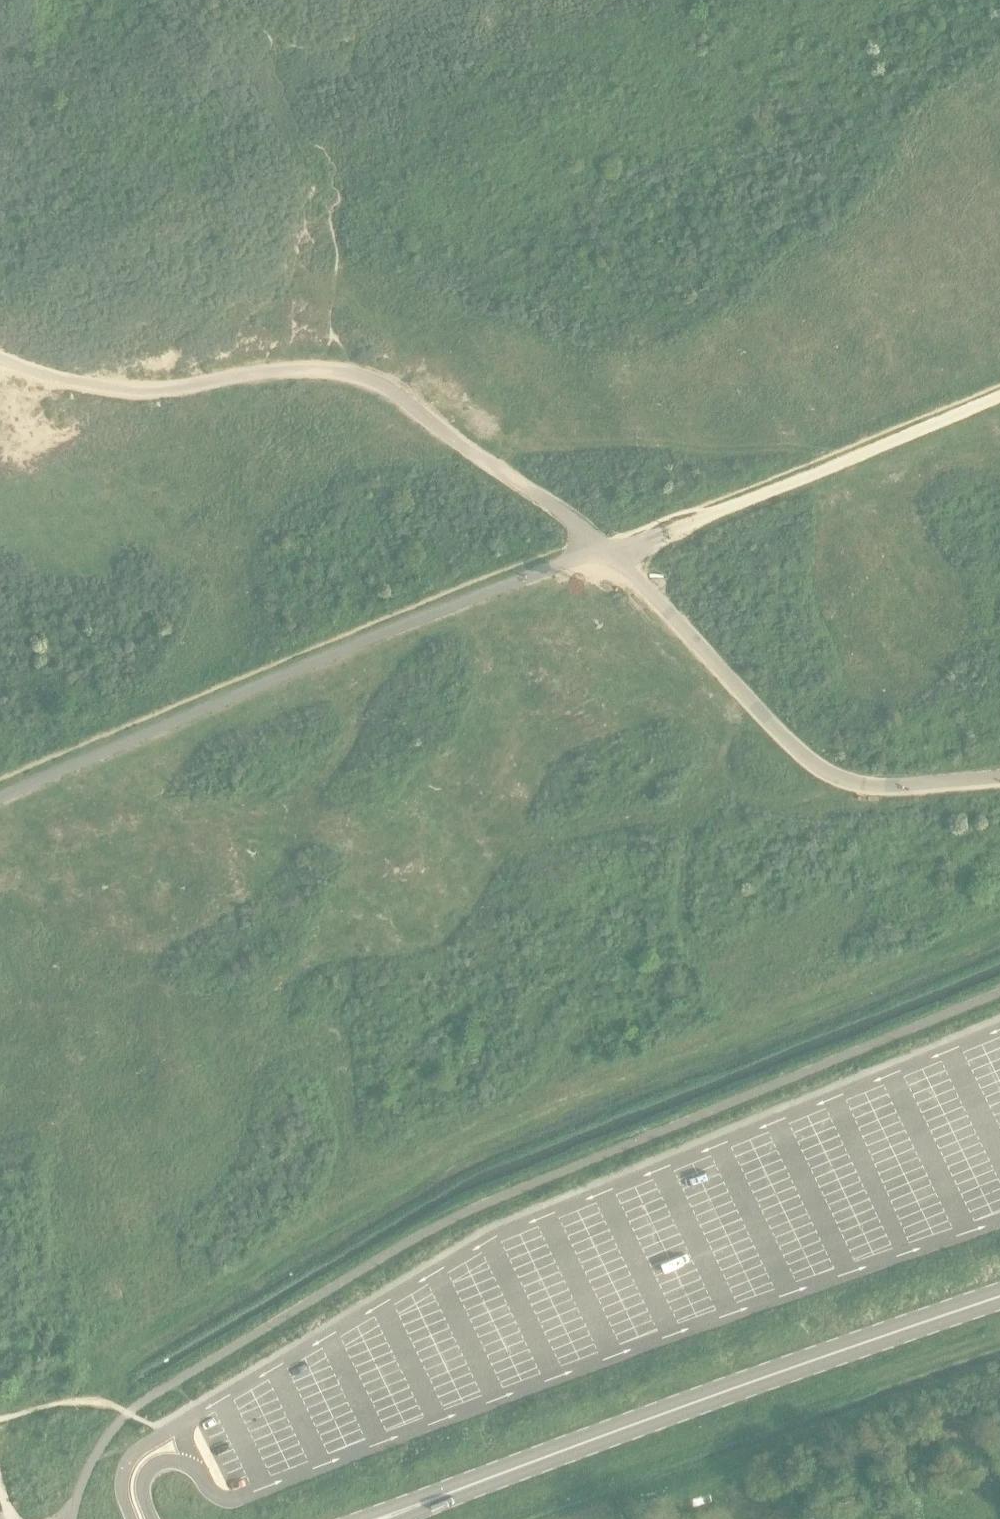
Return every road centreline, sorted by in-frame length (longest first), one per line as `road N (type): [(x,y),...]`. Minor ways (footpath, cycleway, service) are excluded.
road 1 (tertiary): [(386,1515),(999,1297)]

